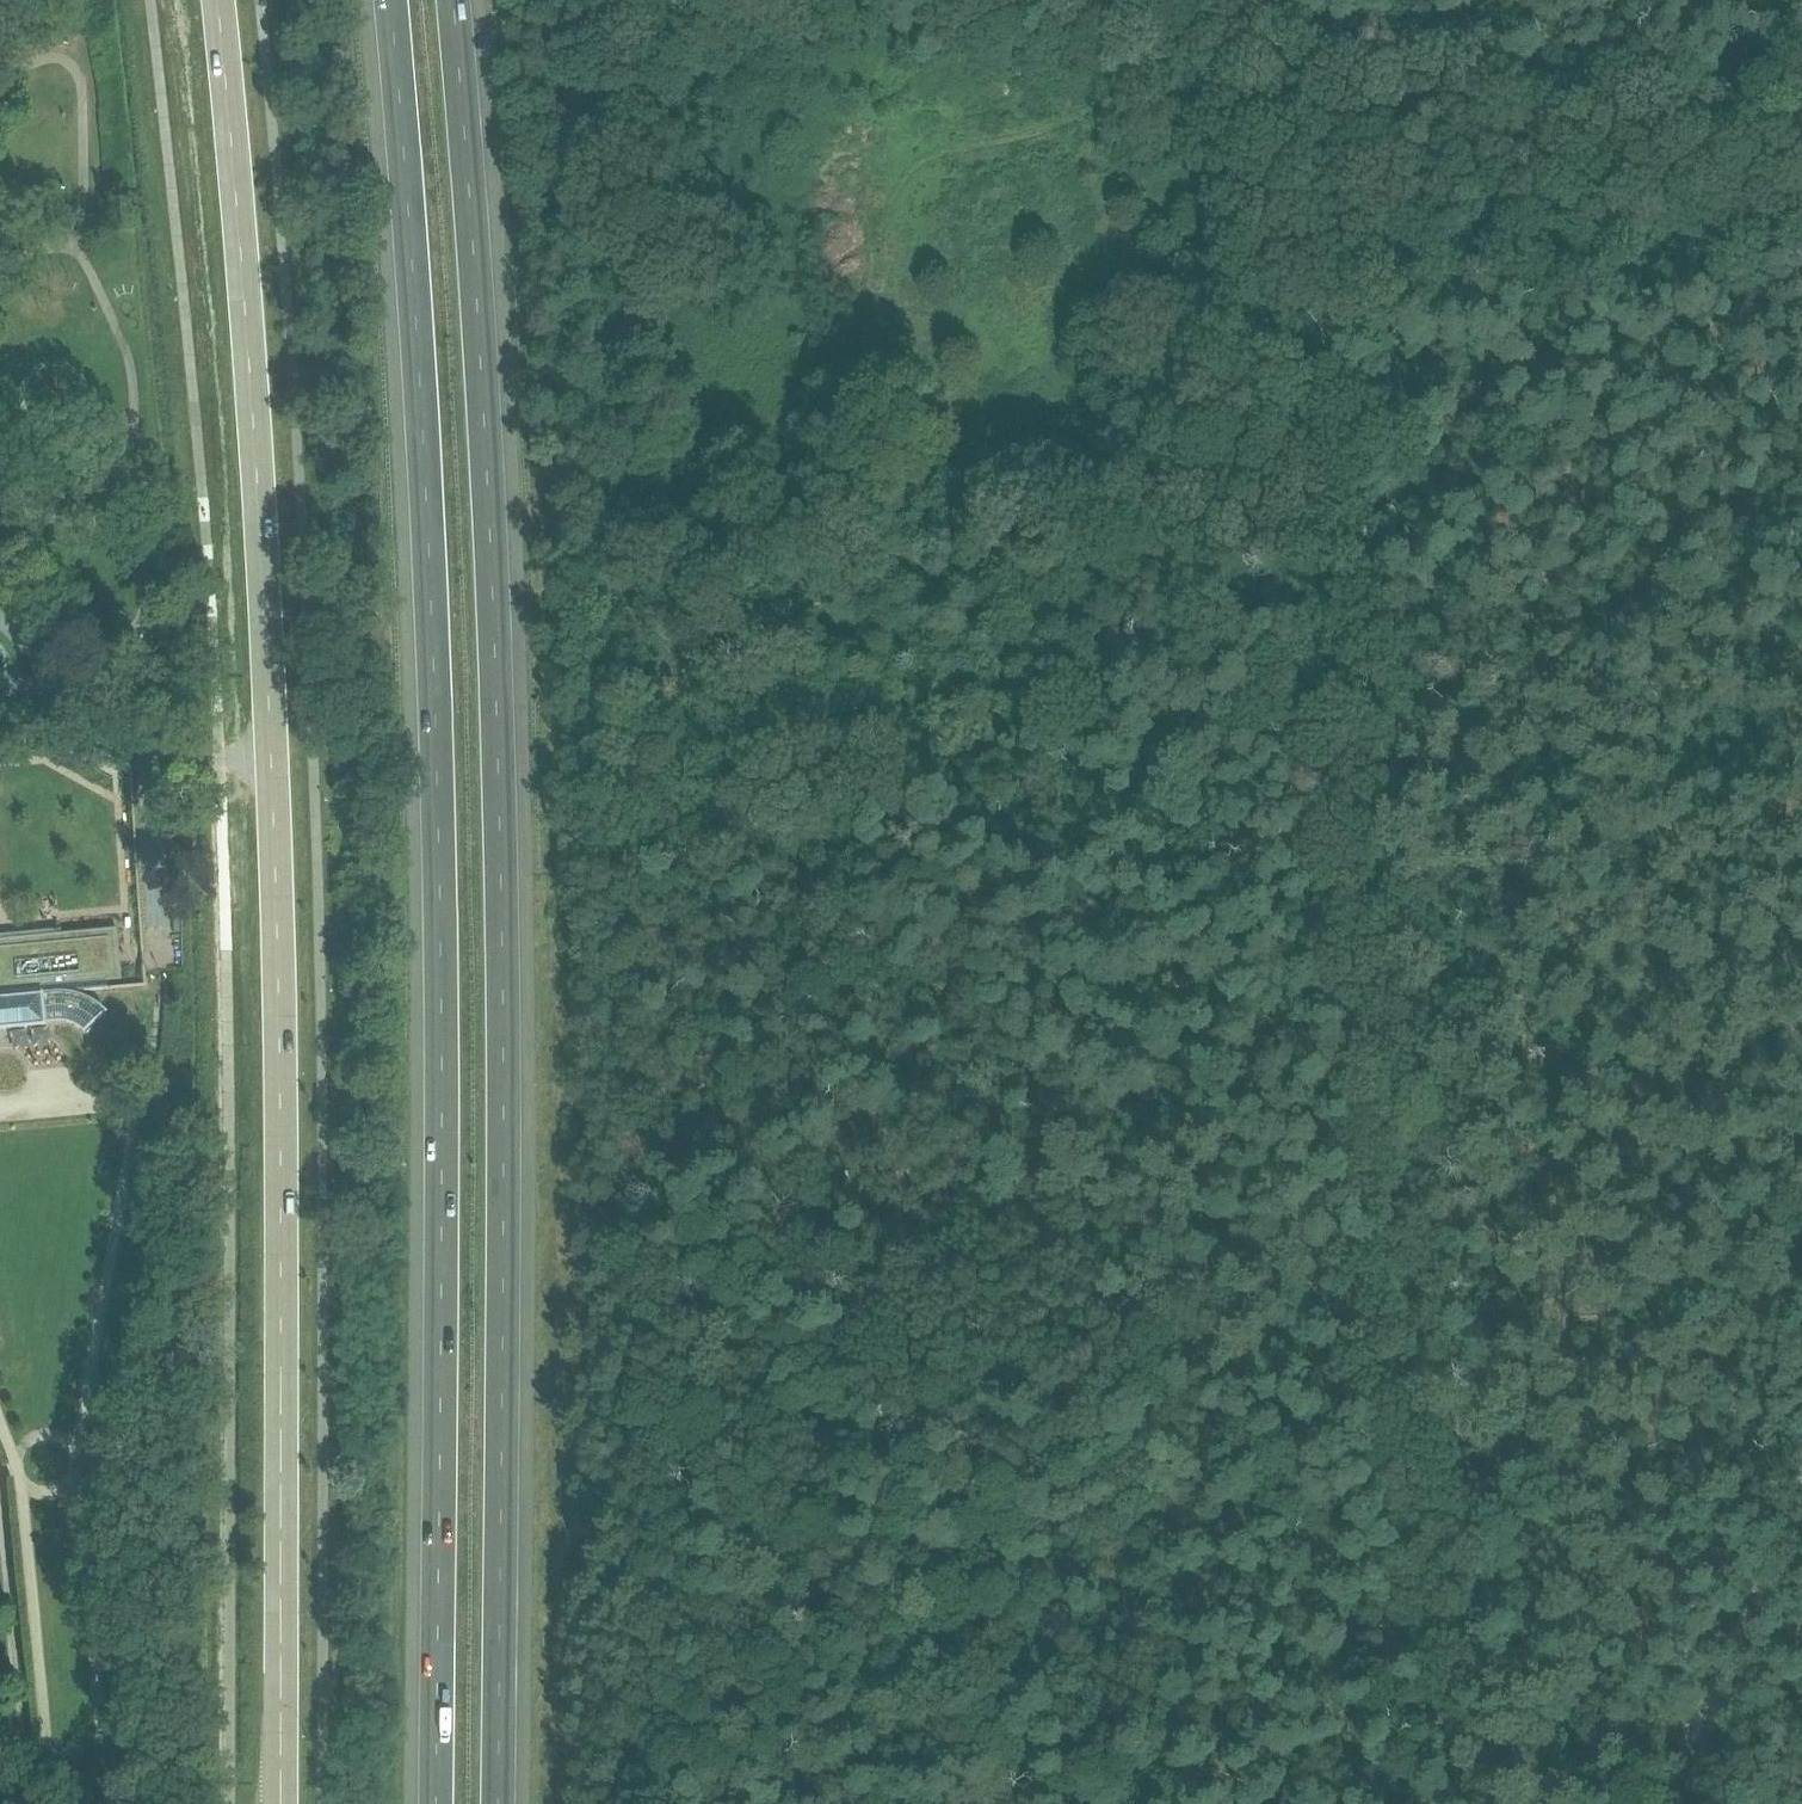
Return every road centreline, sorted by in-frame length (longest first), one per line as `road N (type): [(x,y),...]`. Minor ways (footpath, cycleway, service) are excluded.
road 1 (primary): [(276,1803),(273,751),(260,501),(214,0)]
road 2 (motorway): [(500,1803),(507,1193),(495,627),(452,0)]
road 3 (motorway): [(391,0),(435,670),(442,1178),(436,1803)]
road 4 (unclassified): [(1660,1803),(1801,1474)]

